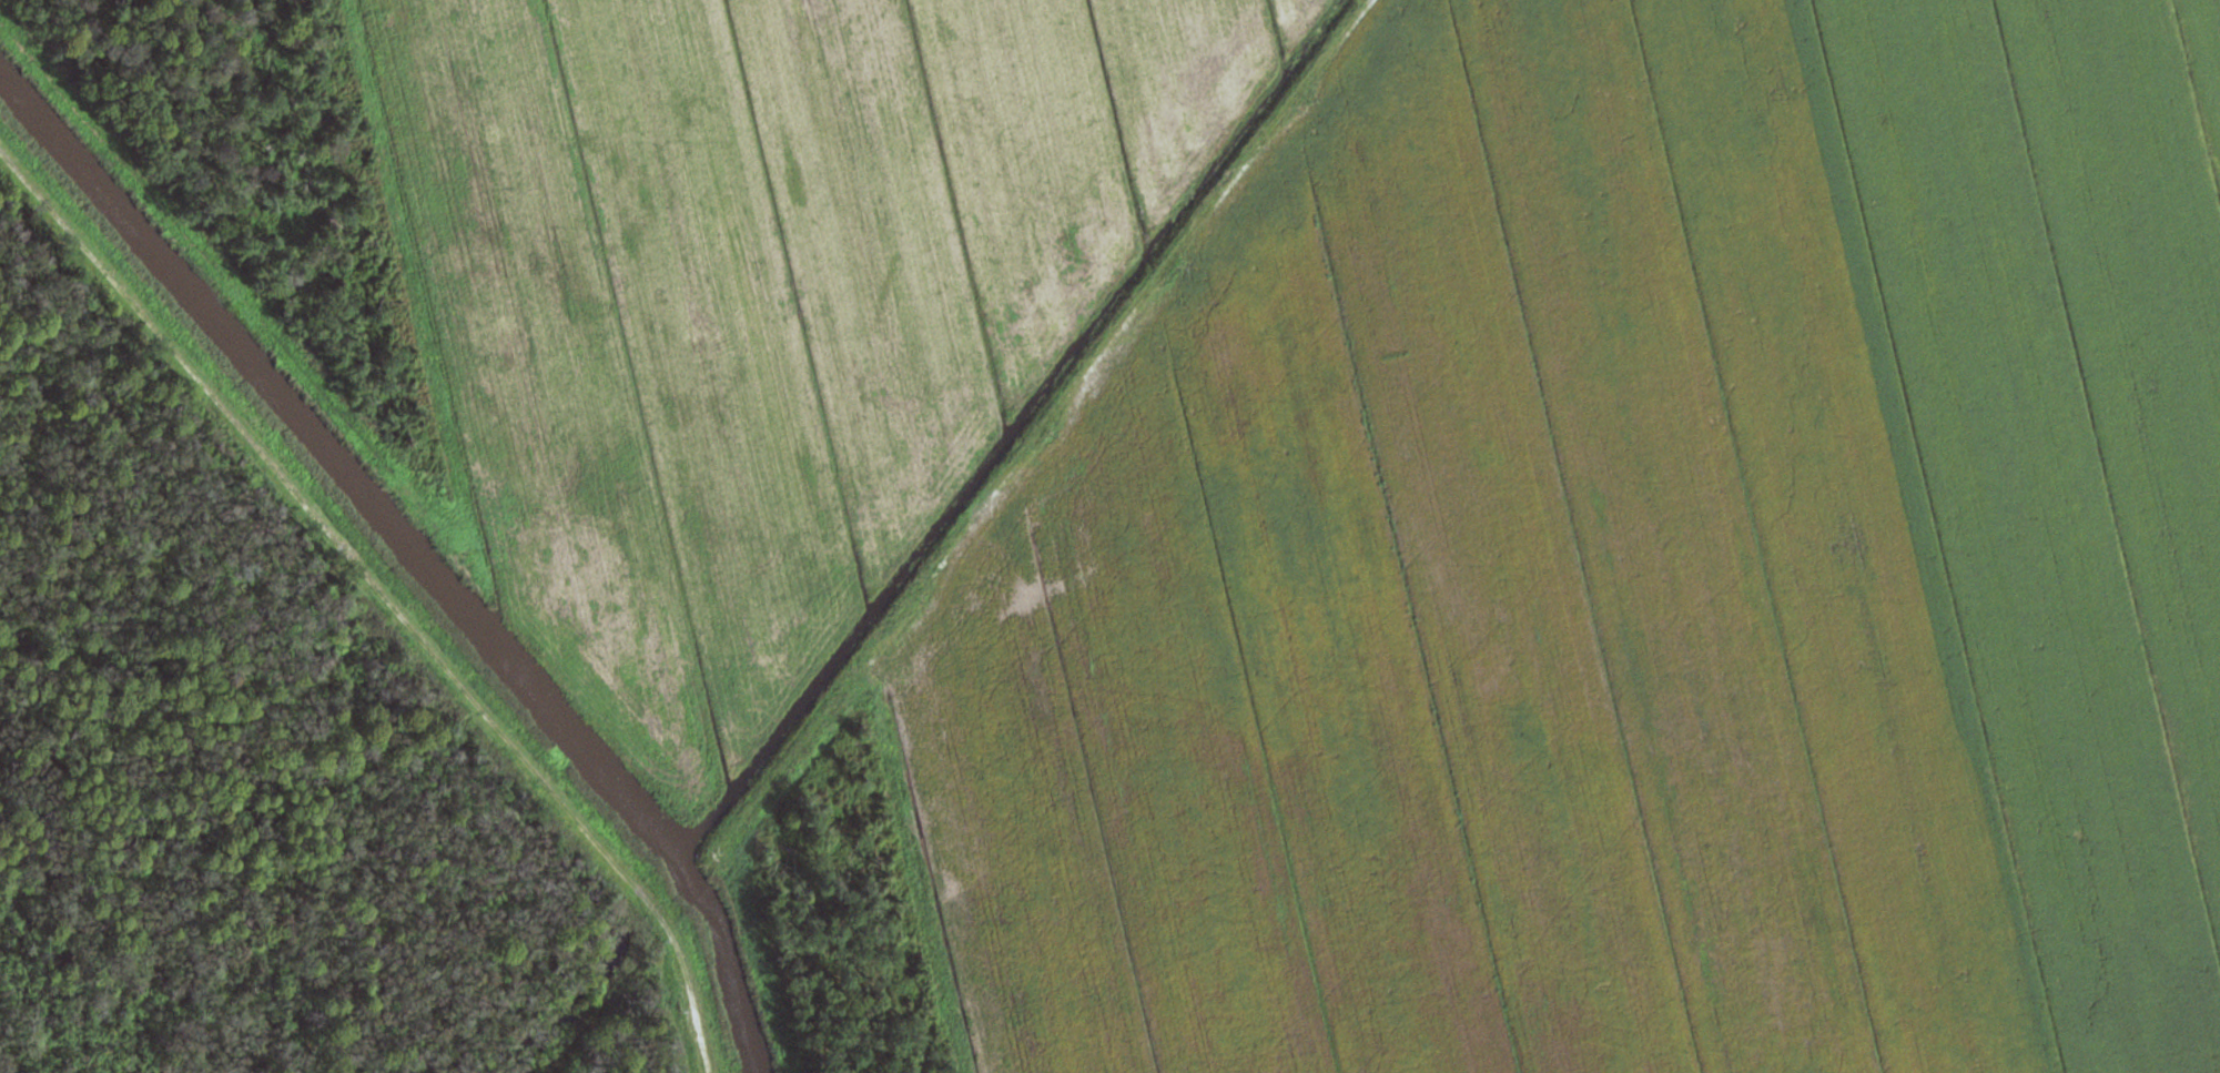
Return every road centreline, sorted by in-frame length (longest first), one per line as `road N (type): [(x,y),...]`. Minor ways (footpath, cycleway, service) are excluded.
road 1 (residential): [(713,1072),(667,919),(625,854),(0,100)]
road 2 (track): [(1366,0),(1087,371)]

